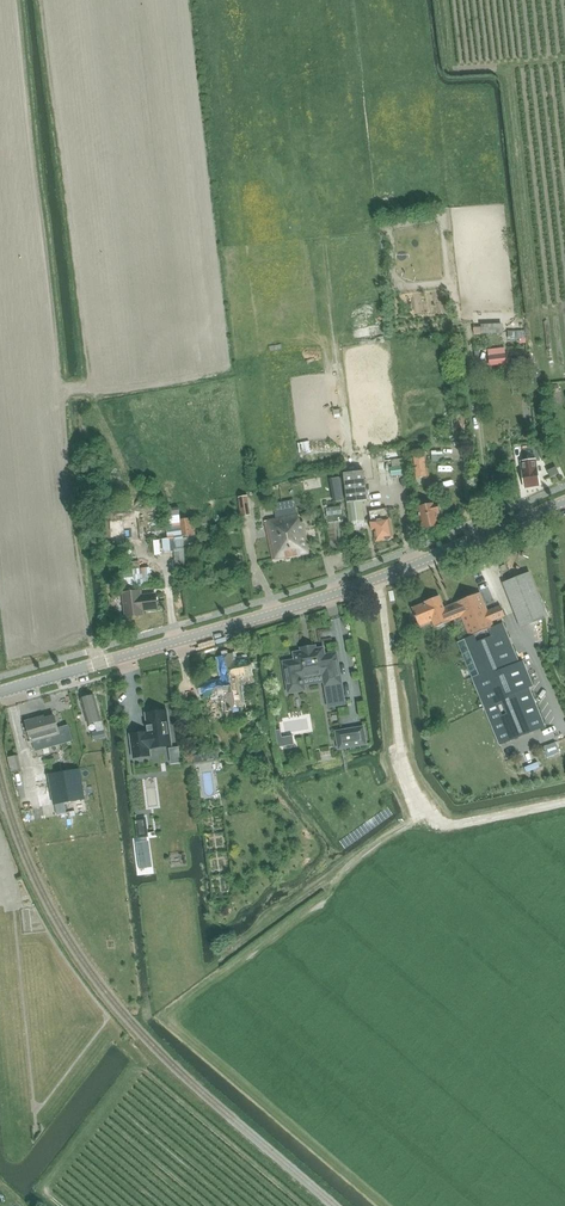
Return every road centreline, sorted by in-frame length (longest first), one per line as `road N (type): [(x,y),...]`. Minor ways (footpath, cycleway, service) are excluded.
road 1 (tertiary): [(564,502),(298,605),(0,692)]

